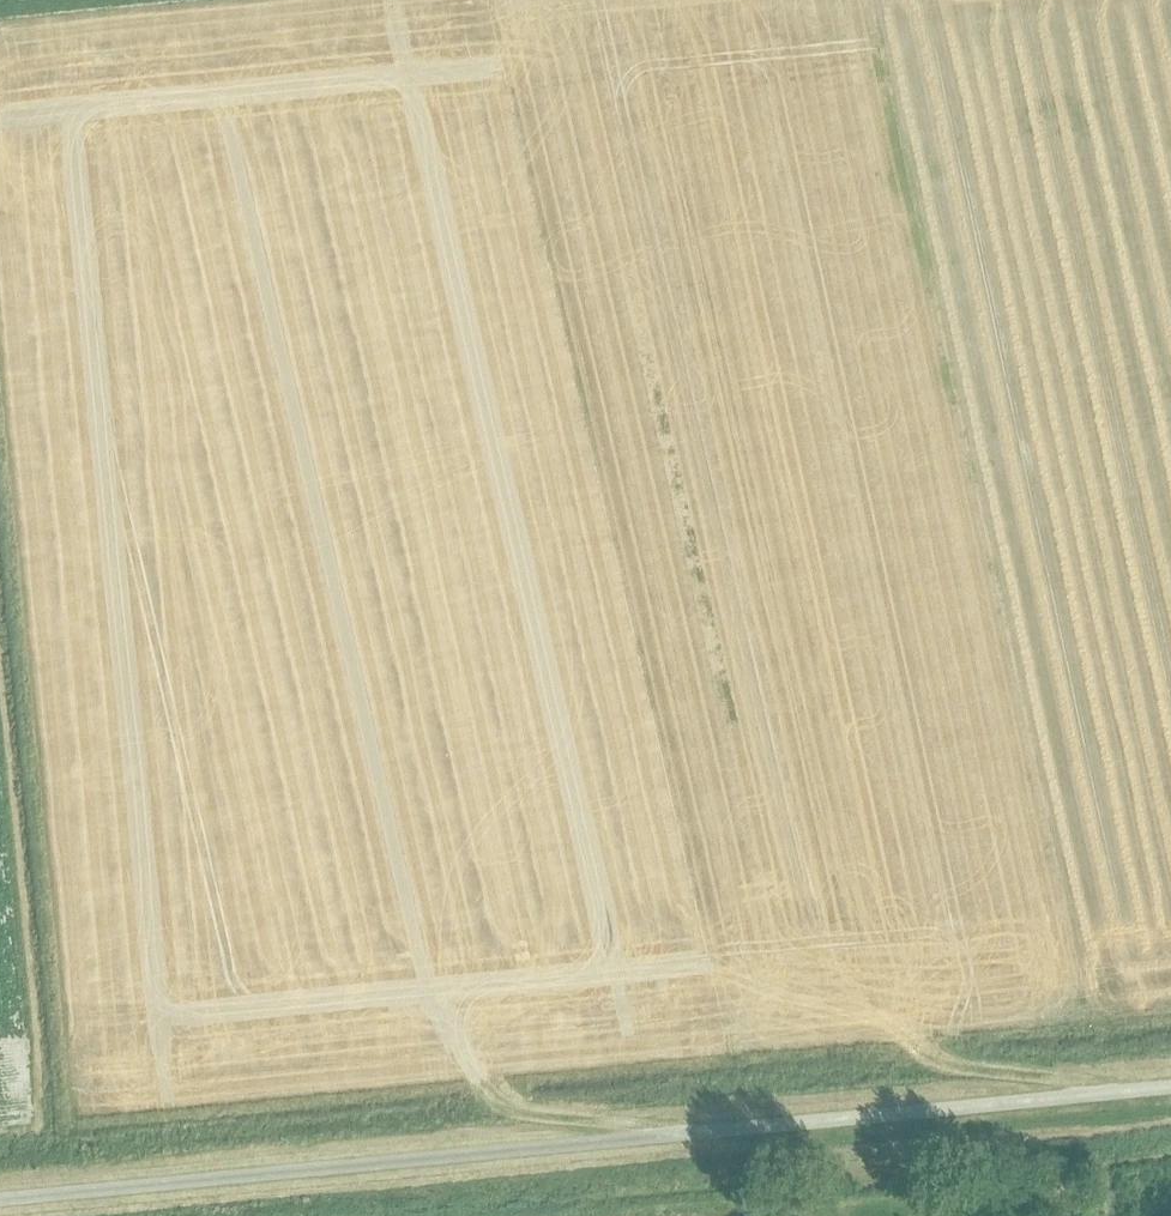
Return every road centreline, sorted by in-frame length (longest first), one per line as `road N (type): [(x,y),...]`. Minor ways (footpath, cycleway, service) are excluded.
road 1 (unclassified): [(1170,1087),(0,1199)]

